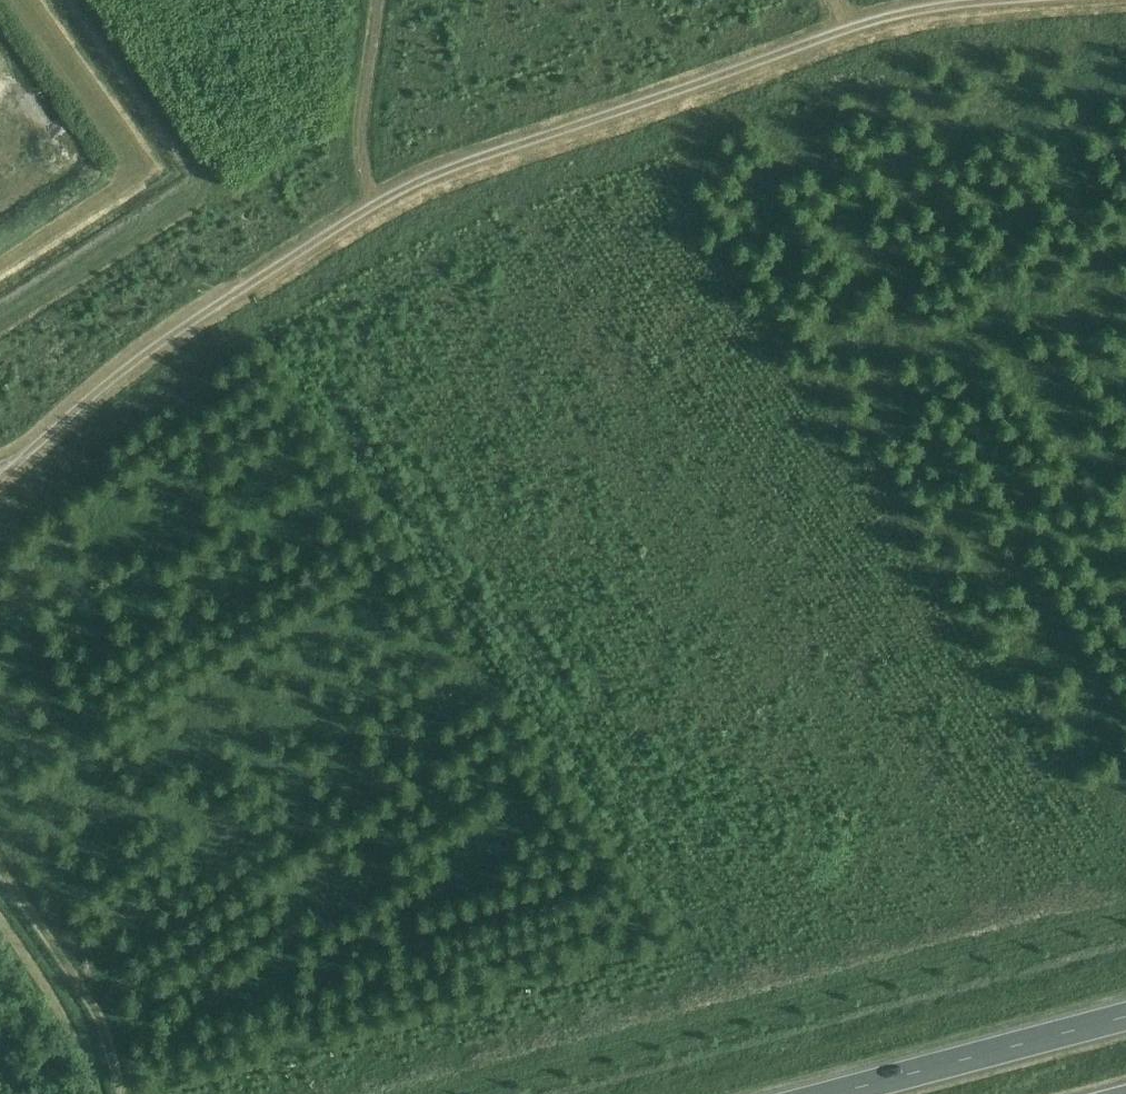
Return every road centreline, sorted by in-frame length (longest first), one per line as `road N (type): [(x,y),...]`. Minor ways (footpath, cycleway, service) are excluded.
road 1 (track): [(967,0),(848,29),(452,164),(215,302),(0,474)]
road 2 (trunk): [(1125,1017),(836,1093)]

